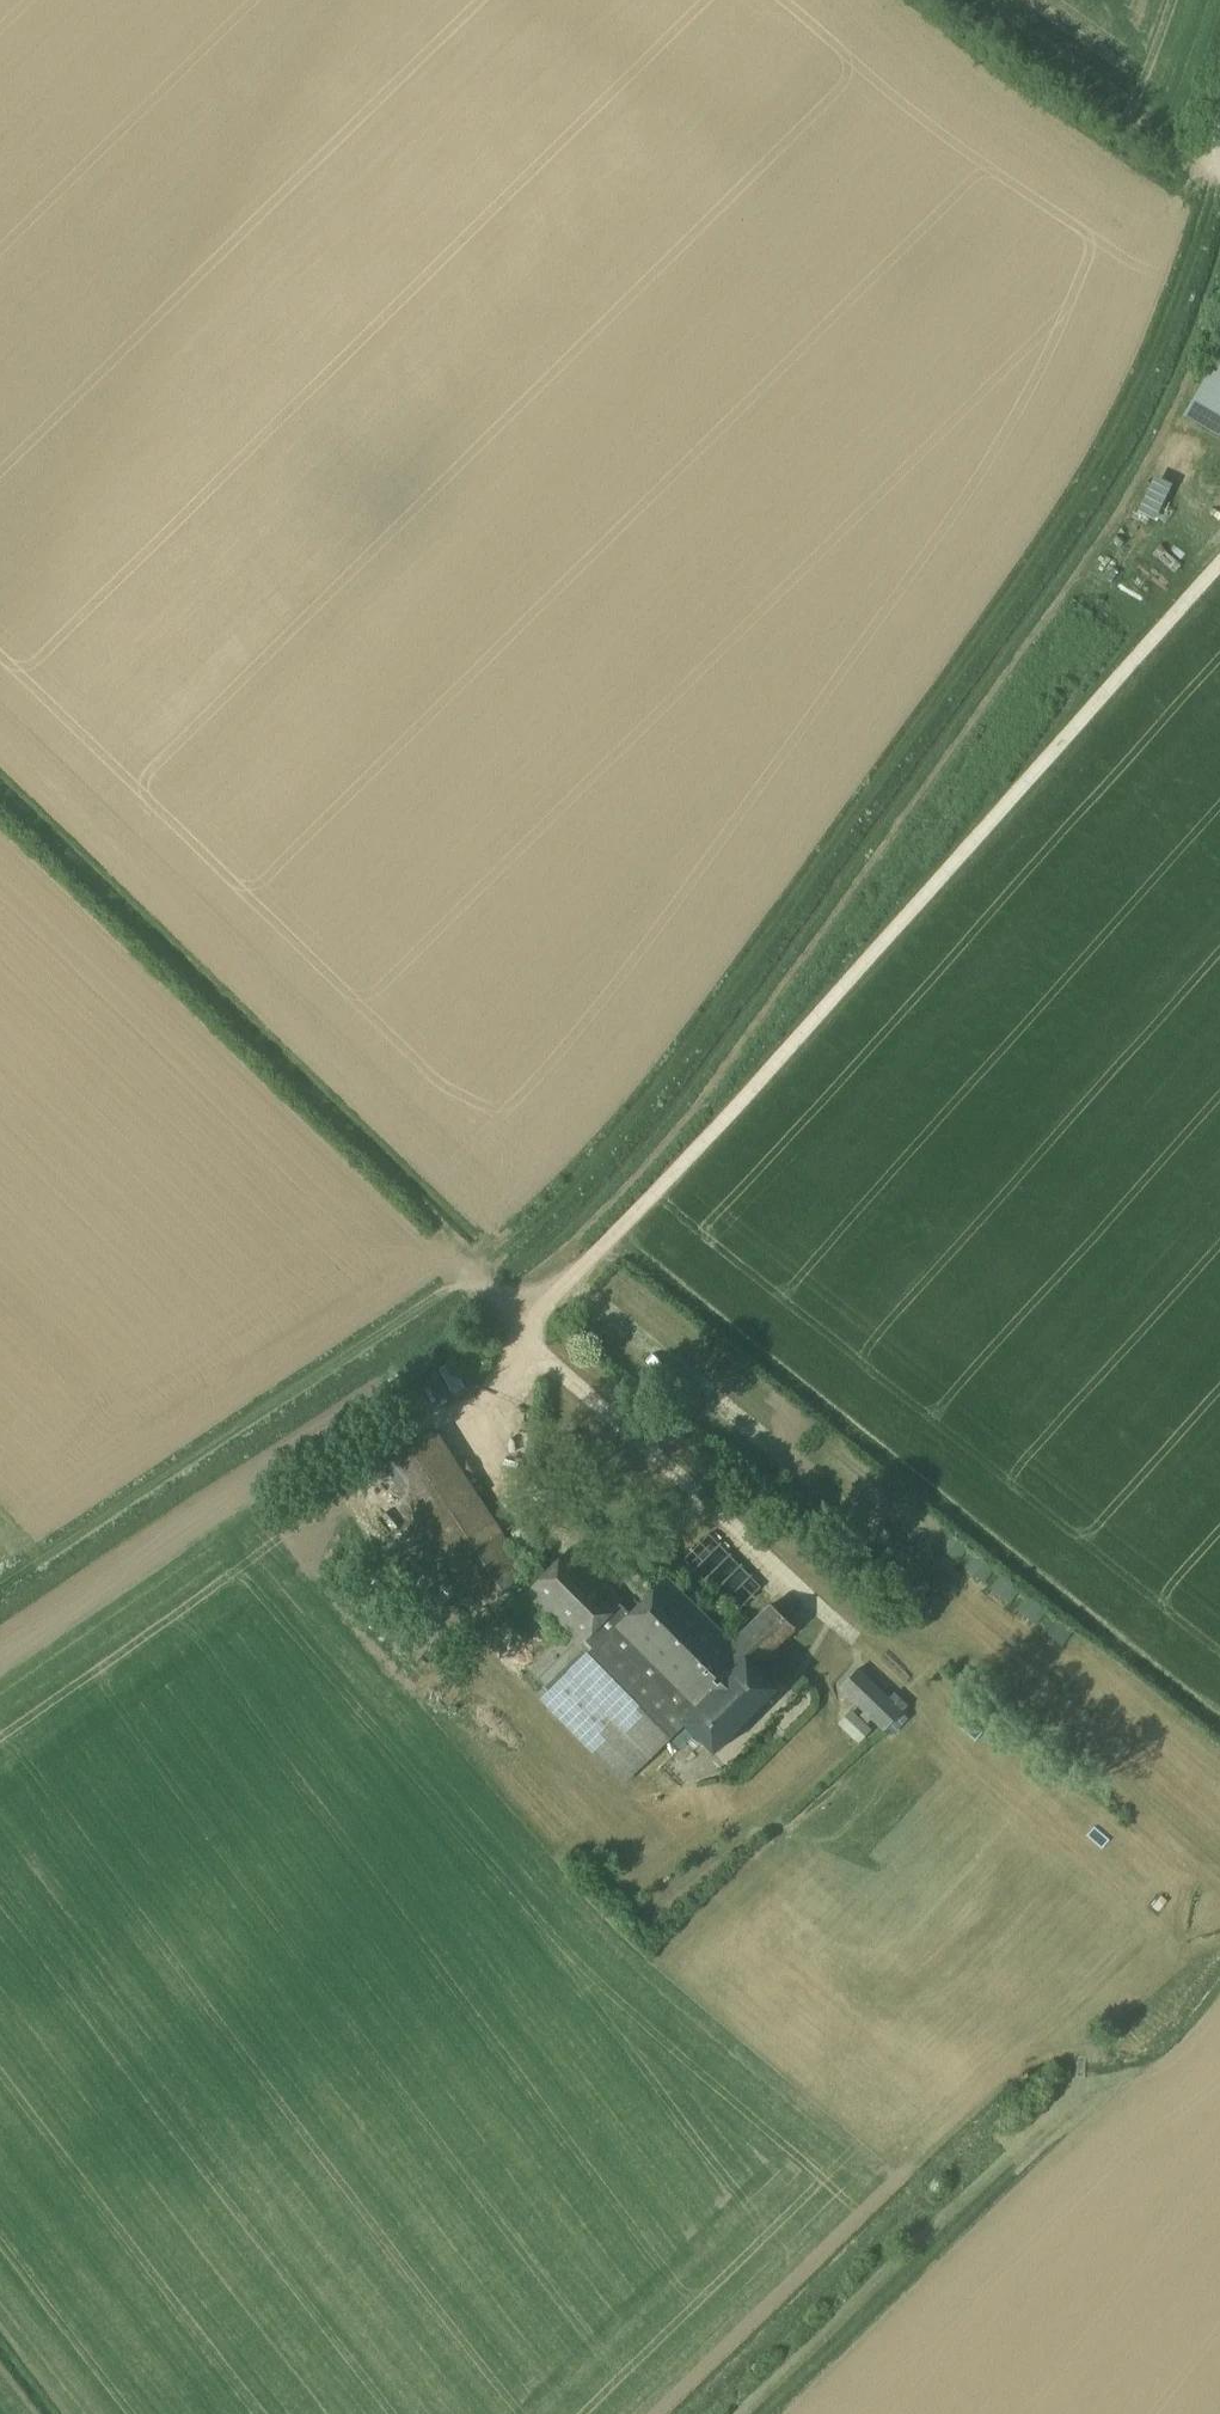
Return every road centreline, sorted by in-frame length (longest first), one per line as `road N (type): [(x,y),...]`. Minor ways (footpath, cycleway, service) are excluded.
road 1 (unclassified): [(528,1324),(1219,565)]
road 2 (track): [(457,1274),(438,1225),(0,800)]

